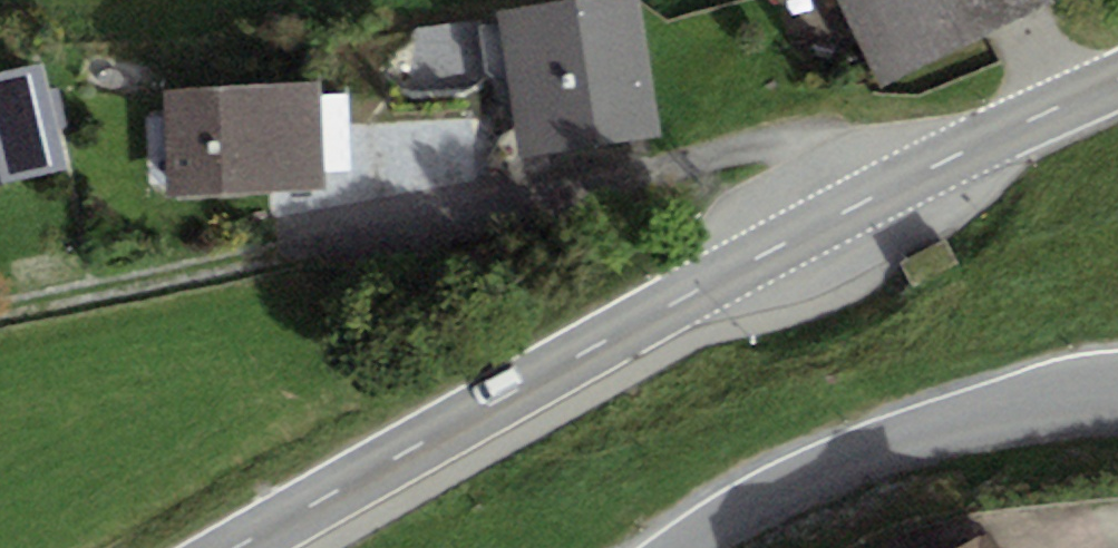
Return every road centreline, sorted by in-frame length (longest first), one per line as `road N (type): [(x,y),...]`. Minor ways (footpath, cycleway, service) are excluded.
road 1 (tertiary): [(250,547),(888,193),(1117,82)]
road 2 (unclassified): [(687,547),(814,471),(998,408),(1117,389)]

